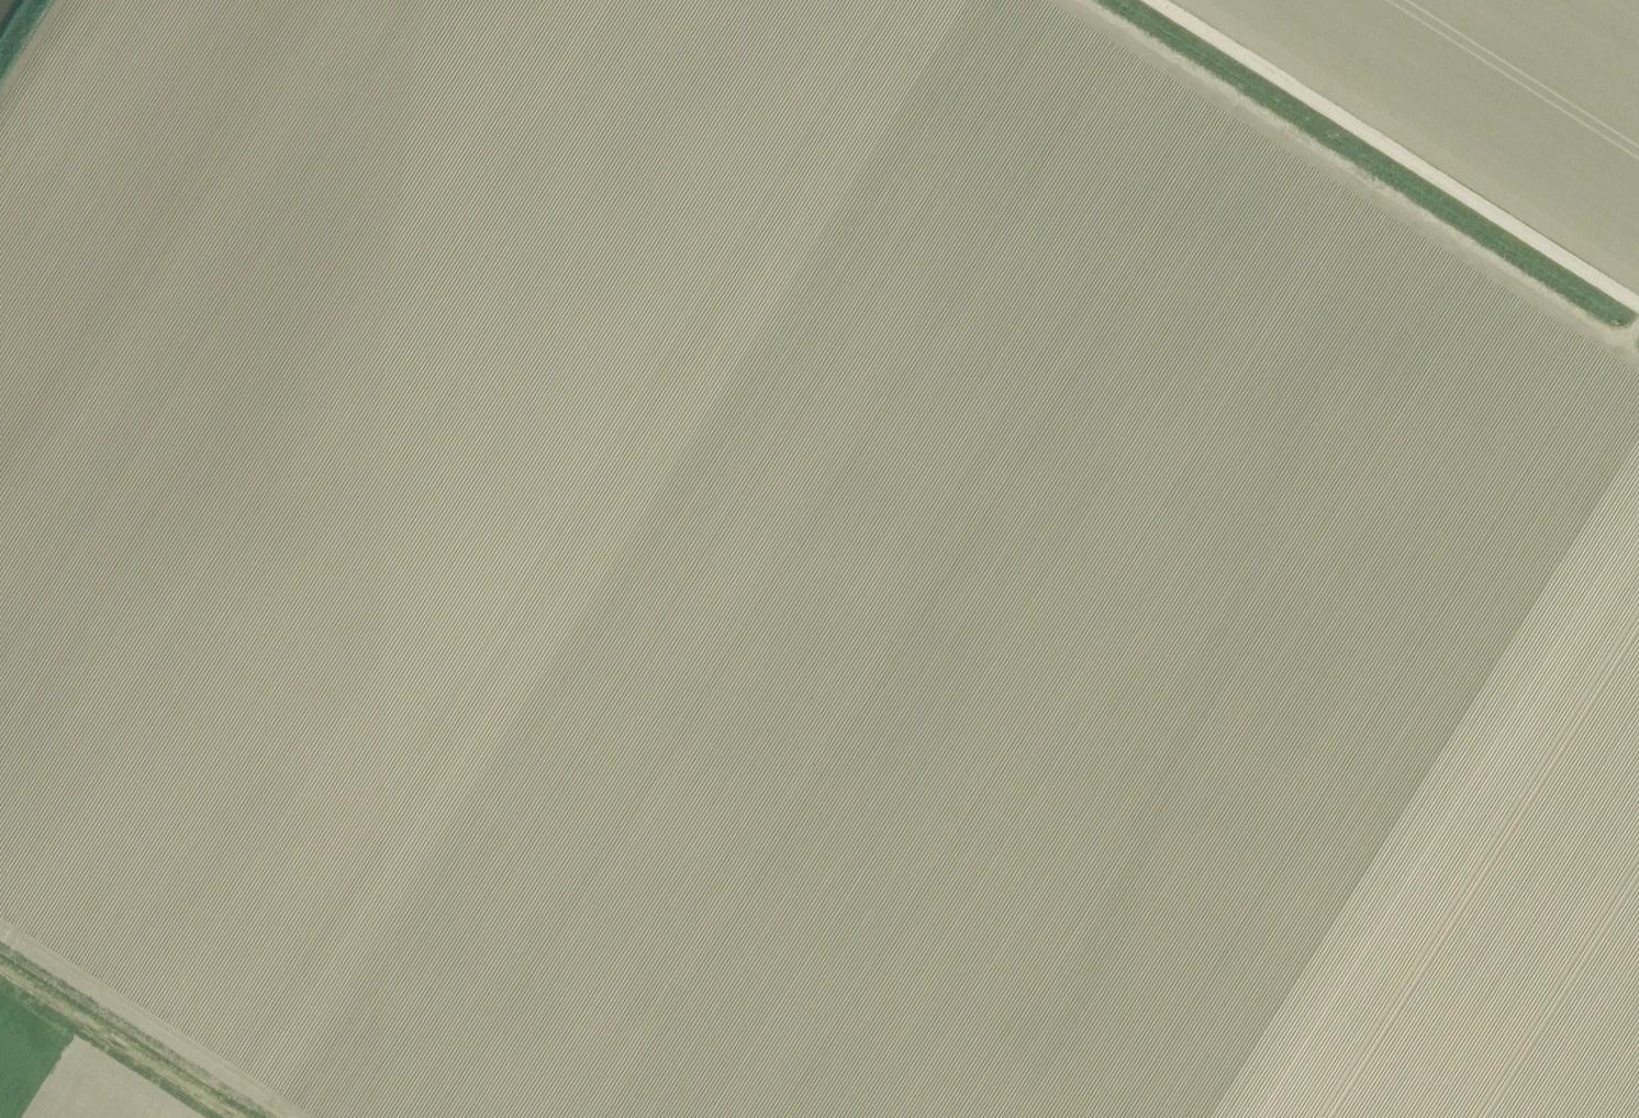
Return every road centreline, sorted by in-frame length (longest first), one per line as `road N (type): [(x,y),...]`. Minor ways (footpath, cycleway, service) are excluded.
road 1 (track): [(1638,307),(1153,0)]
road 2 (track): [(0,934),(290,1117)]

